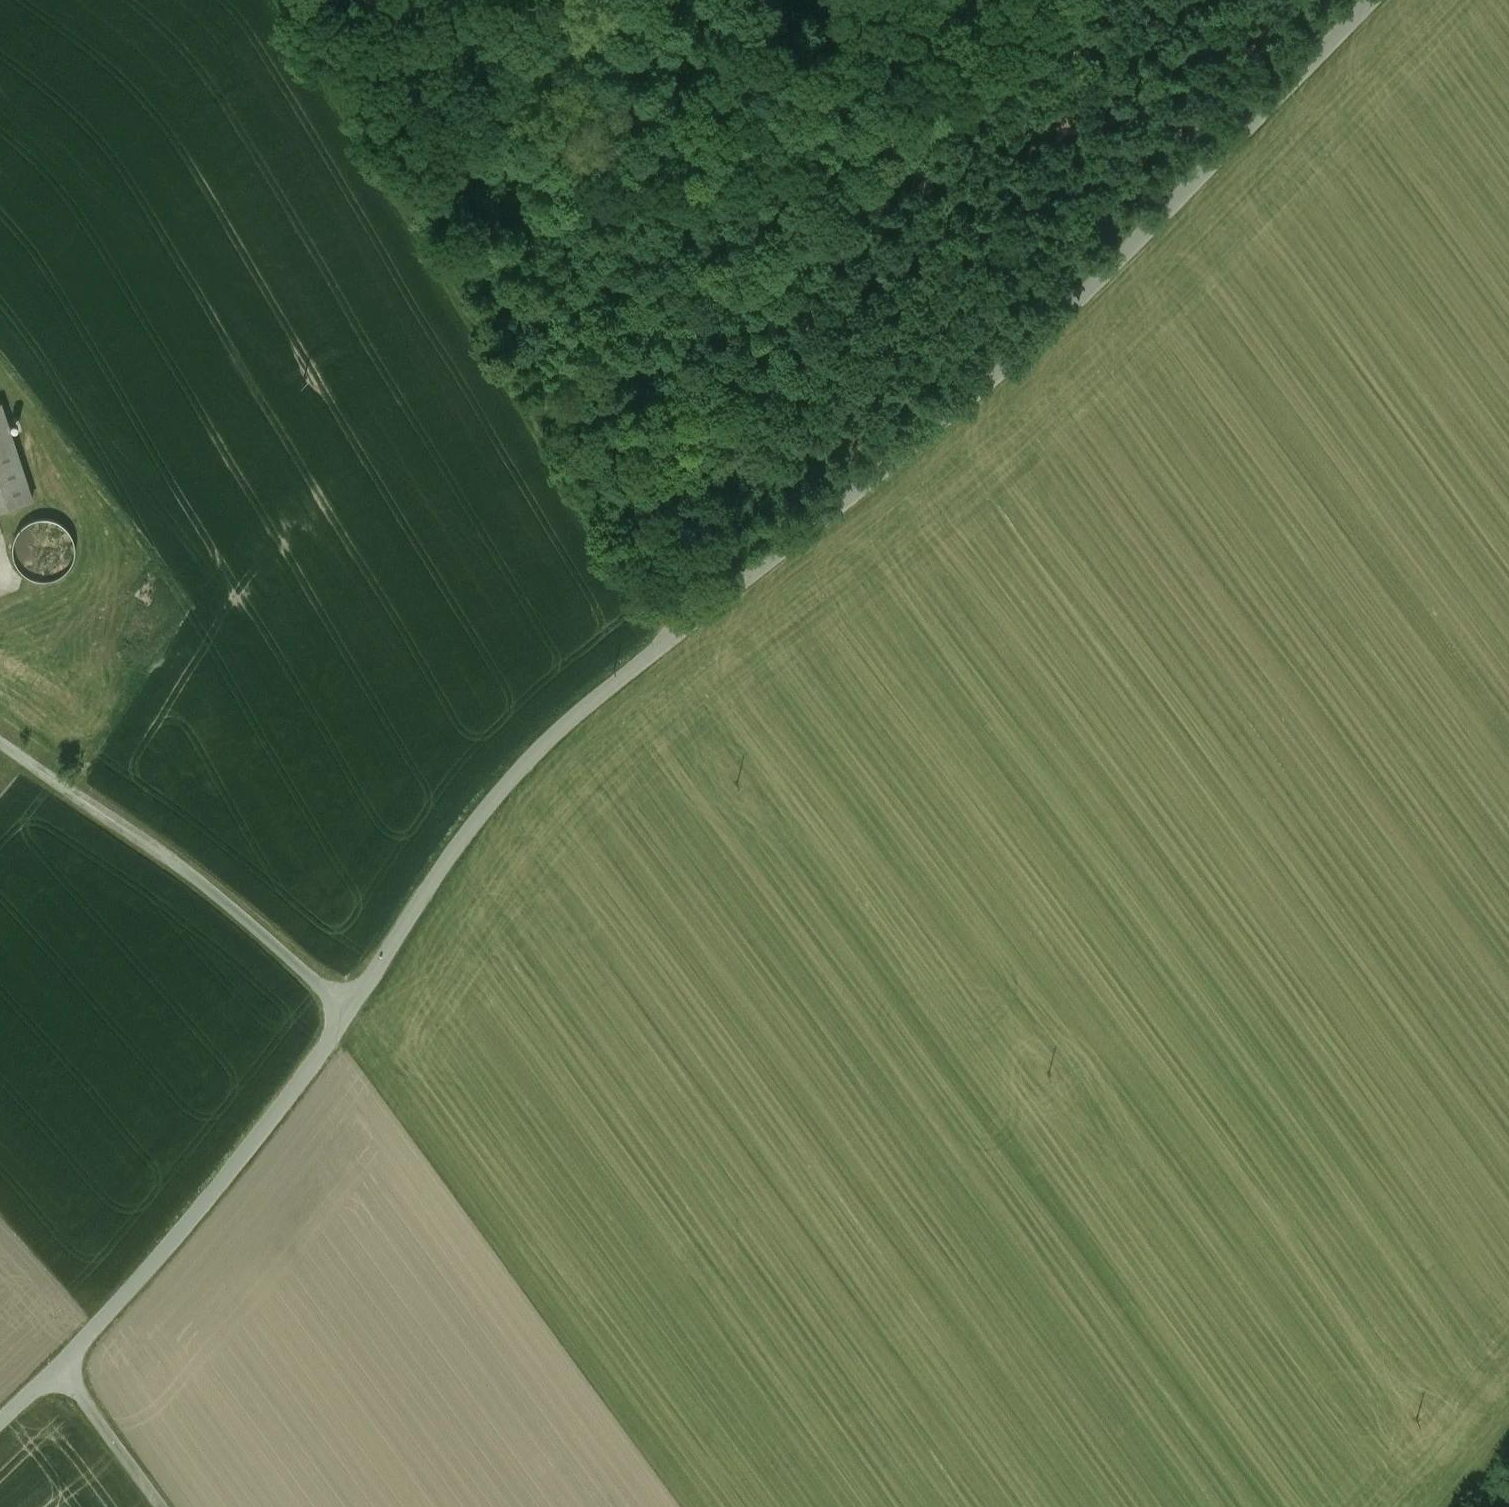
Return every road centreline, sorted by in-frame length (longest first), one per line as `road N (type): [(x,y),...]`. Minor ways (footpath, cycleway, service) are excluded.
road 1 (unclassified): [(1372,0),(1039,335),(502,776),(304,1077),(57,1370)]
road 2 (unclassified): [(164,1506),(57,1370)]

